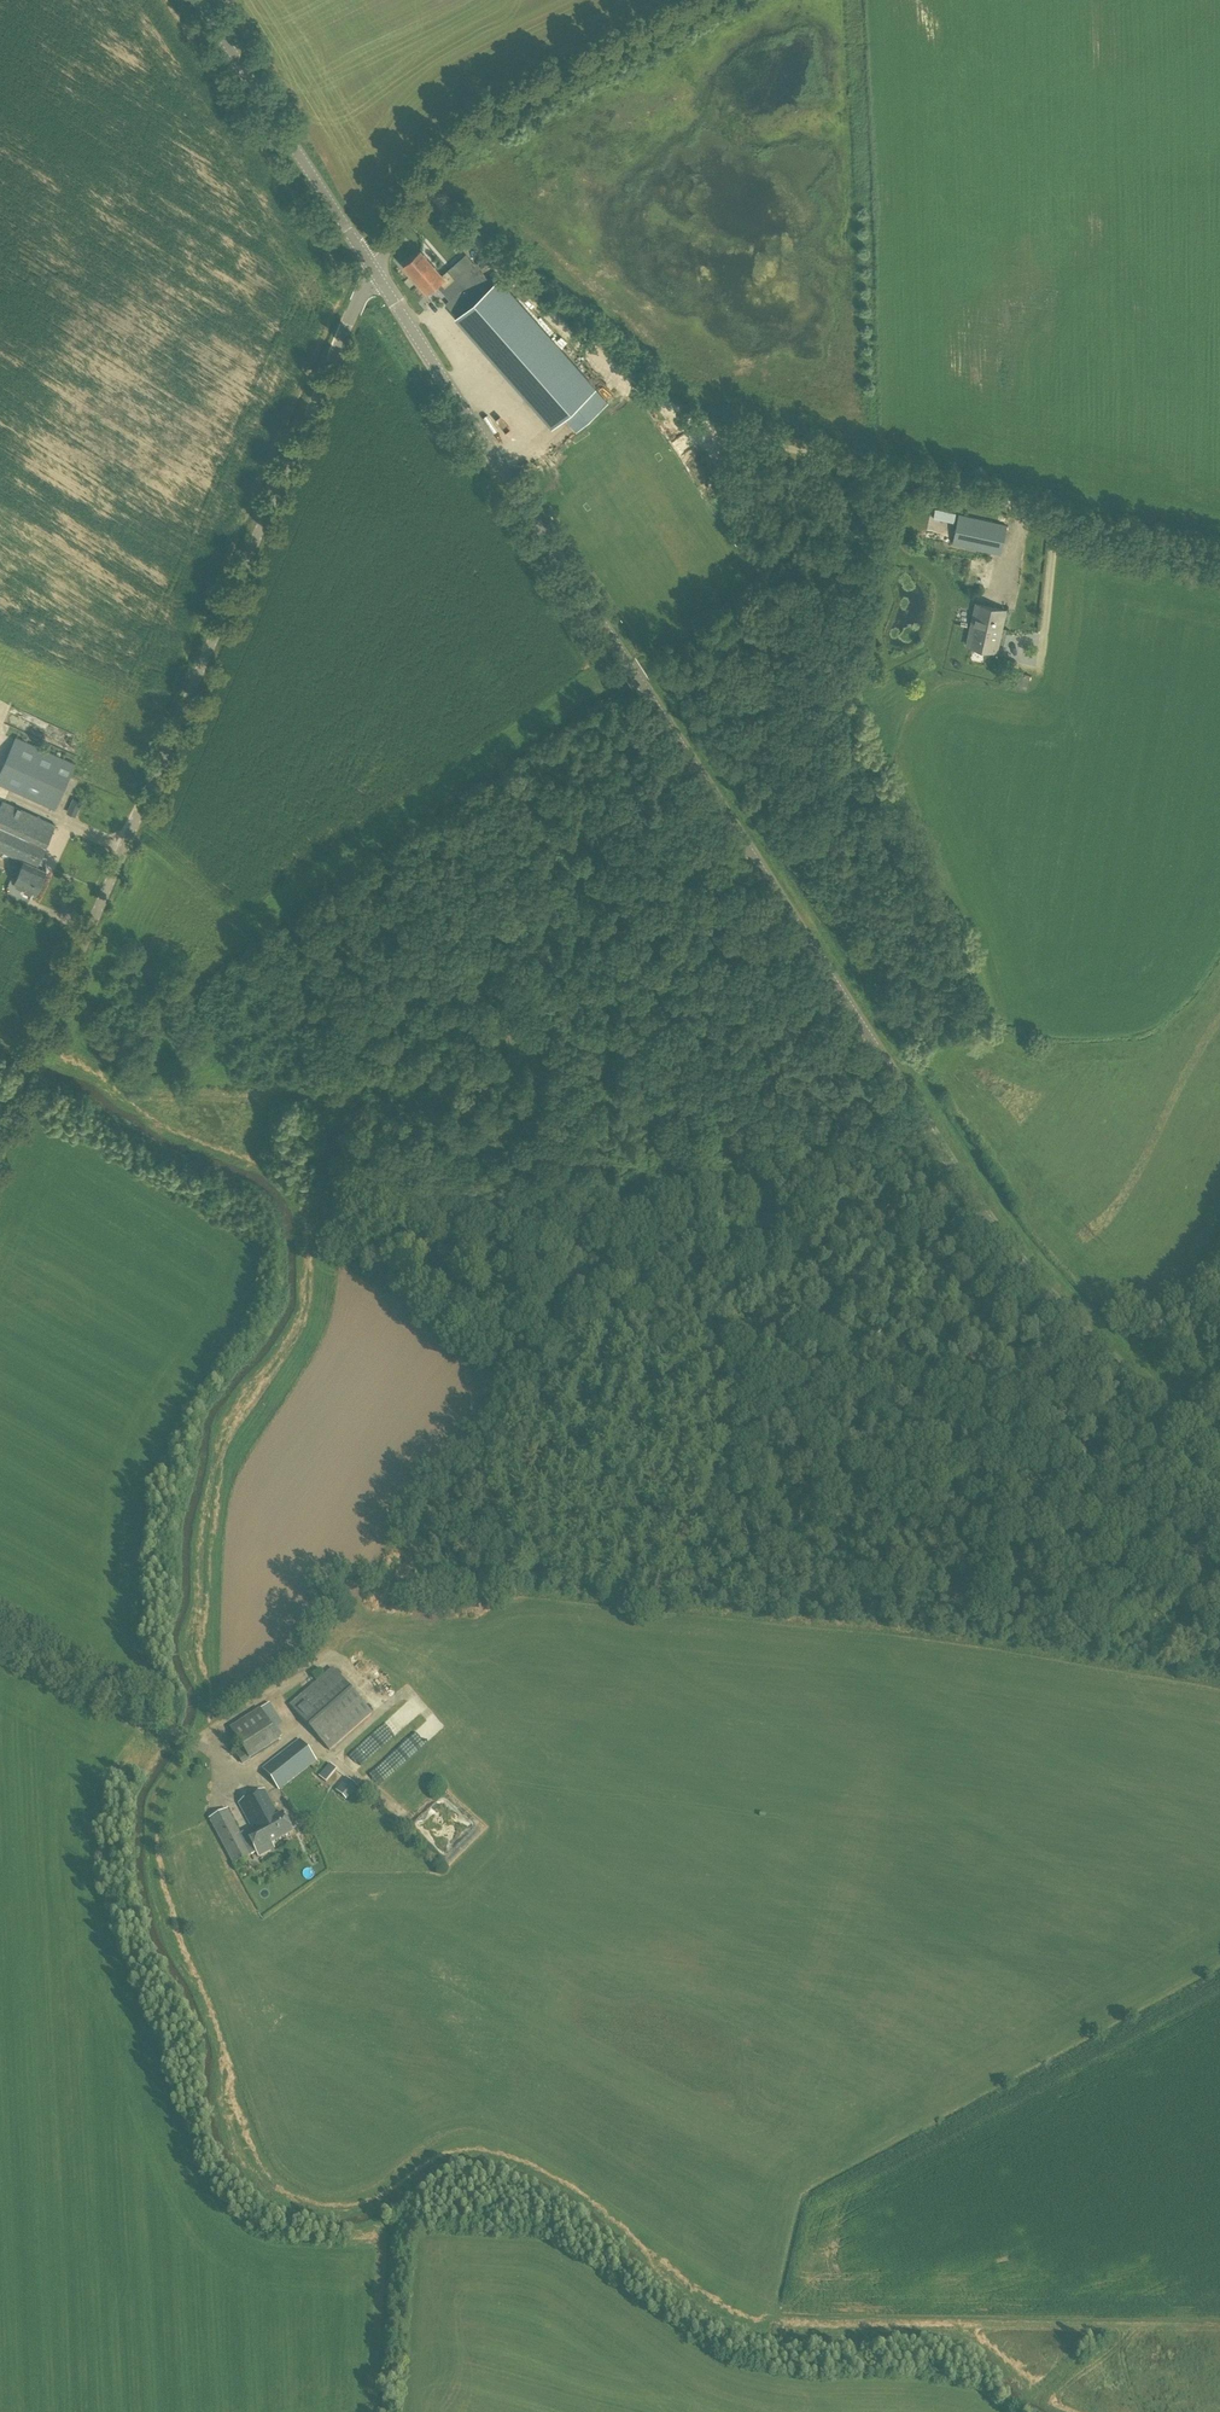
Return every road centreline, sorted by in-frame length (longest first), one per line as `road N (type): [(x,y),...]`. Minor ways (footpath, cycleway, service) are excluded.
road 1 (secondary): [(1219,1465),(1106,1354),(975,1206),(708,806),(377,272)]
road 2 (track): [(1175,1421),(1142,1432),(1115,1430),(1056,1396),(937,1378),(866,1352),(780,1366),(688,1343),(651,1313),(613,1210),(604,1149),(610,1055),(600,1006),(632,947),(629,896),(639,852),(708,806)]
road 3 (tertiary): [(0,1142),(377,272)]
road 4 (unclassified): [(1054,516),(689,415),(529,295),(417,178)]
road 5 (tertiary): [(417,178),(458,128),(699,0)]
road 6 (secondary): [(377,272),(201,0)]
road 7 (track): [(1054,516),(1219,556)]

